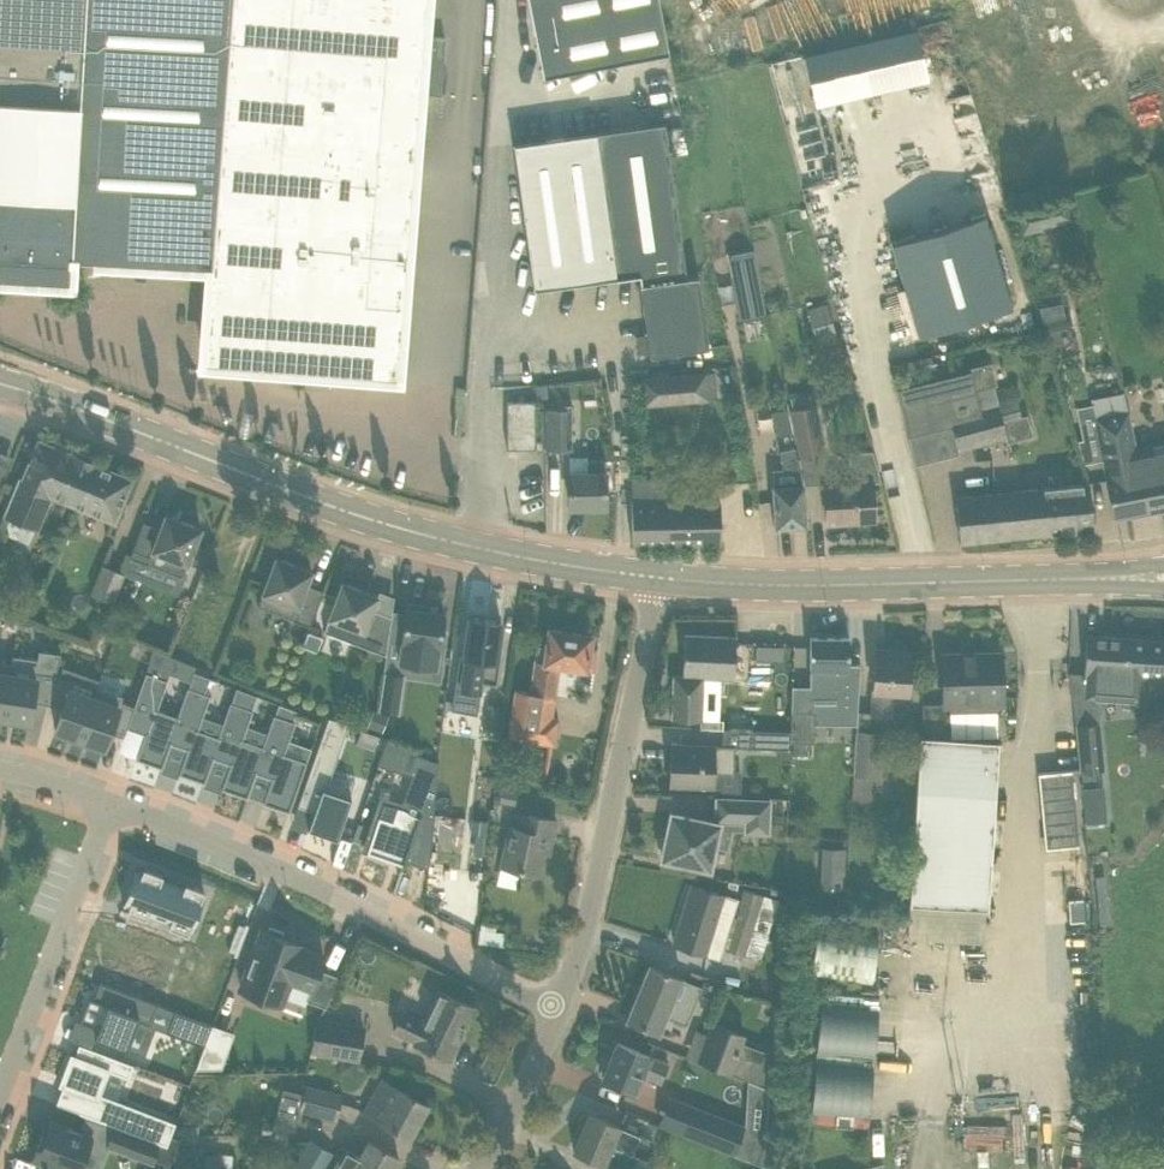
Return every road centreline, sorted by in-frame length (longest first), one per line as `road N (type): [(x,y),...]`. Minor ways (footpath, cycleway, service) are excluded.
road 1 (tertiary): [(0,381),(455,542),(658,579)]
road 2 (tertiary): [(658,579),(1163,578)]
road 3 (residential): [(555,1009),(205,838),(108,806)]
road 4 (residential): [(555,1009),(591,910),(658,579)]
road 5 (residential): [(0,1107),(108,806)]
road 6 (residential): [(485,1168),(555,1009)]

